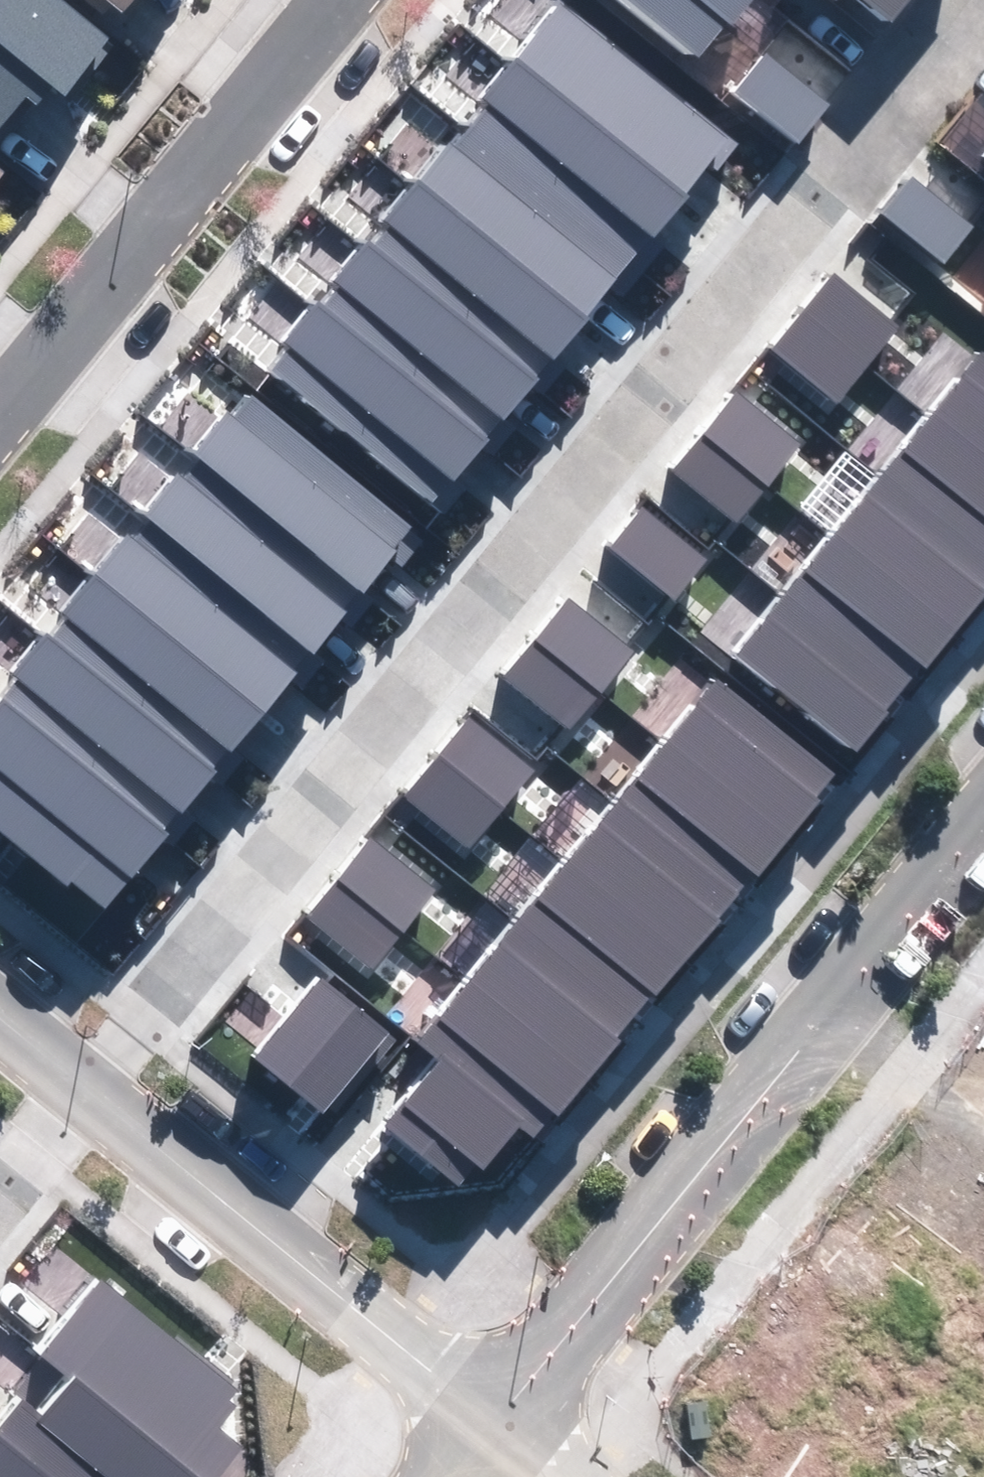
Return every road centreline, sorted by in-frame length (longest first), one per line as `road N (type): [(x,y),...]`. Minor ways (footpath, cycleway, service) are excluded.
road 1 (residential): [(87,1088),(967,0)]
road 2 (tertiary): [(497,1437),(983,835)]
road 3 (residential): [(87,1088),(497,1437)]
road 4 (residential): [(0,397),(326,0)]
road 5 (residential): [(0,1195),(87,1088)]

